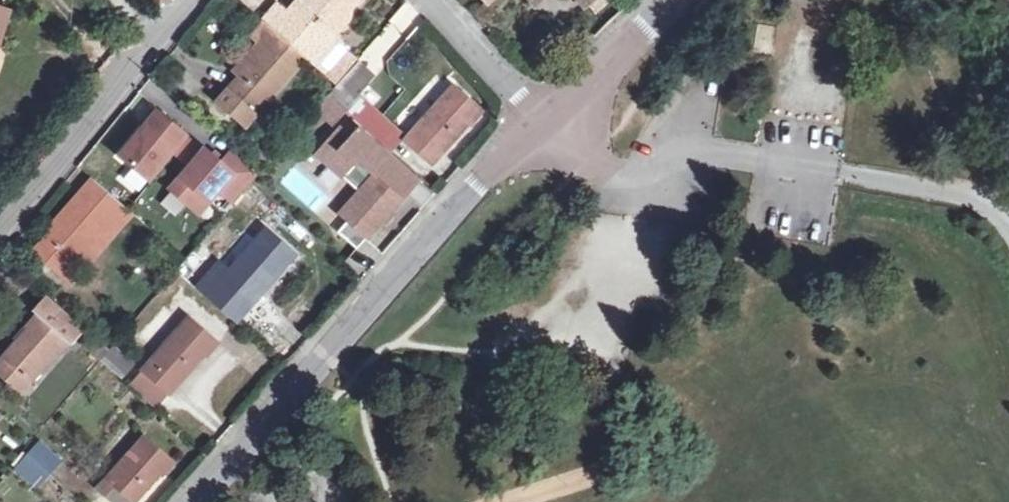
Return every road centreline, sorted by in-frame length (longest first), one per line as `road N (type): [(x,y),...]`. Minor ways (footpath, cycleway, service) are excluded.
road 1 (tertiary): [(546,107),(200,501)]
road 2 (residential): [(0,223),(186,0)]
road 3 (track): [(838,179),(994,205),(1008,232)]
road 4 (tertiary): [(667,0),(546,107)]
road 5 (residential): [(442,0),(546,107)]

